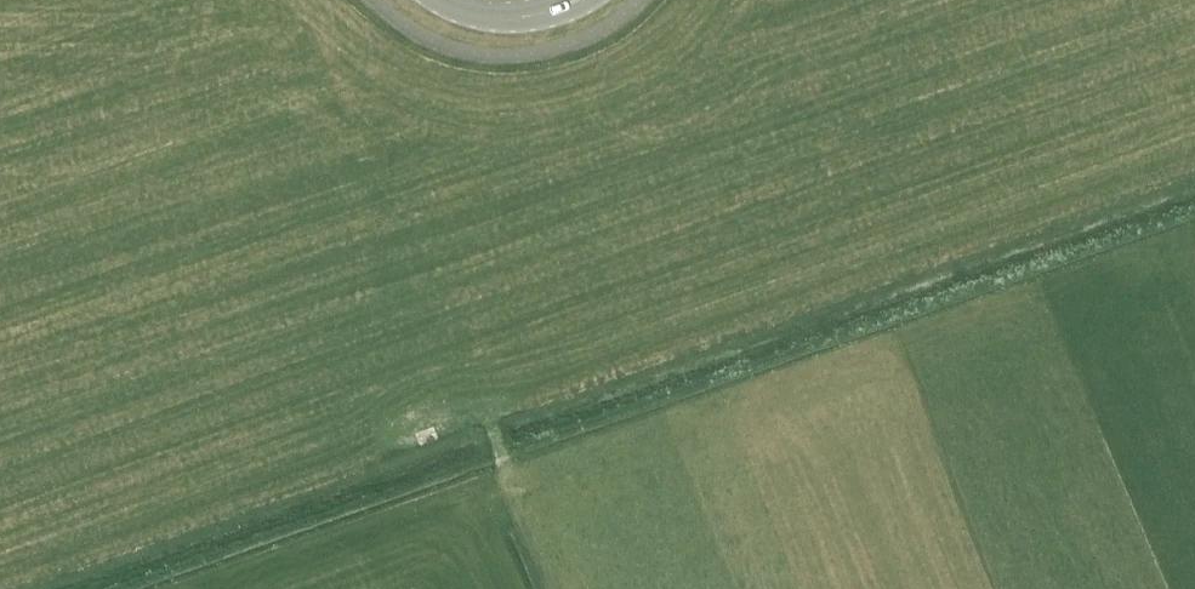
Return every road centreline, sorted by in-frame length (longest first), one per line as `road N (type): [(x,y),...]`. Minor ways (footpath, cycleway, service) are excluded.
road 1 (tertiary): [(436,0),(460,12),(517,18),(576,0)]

